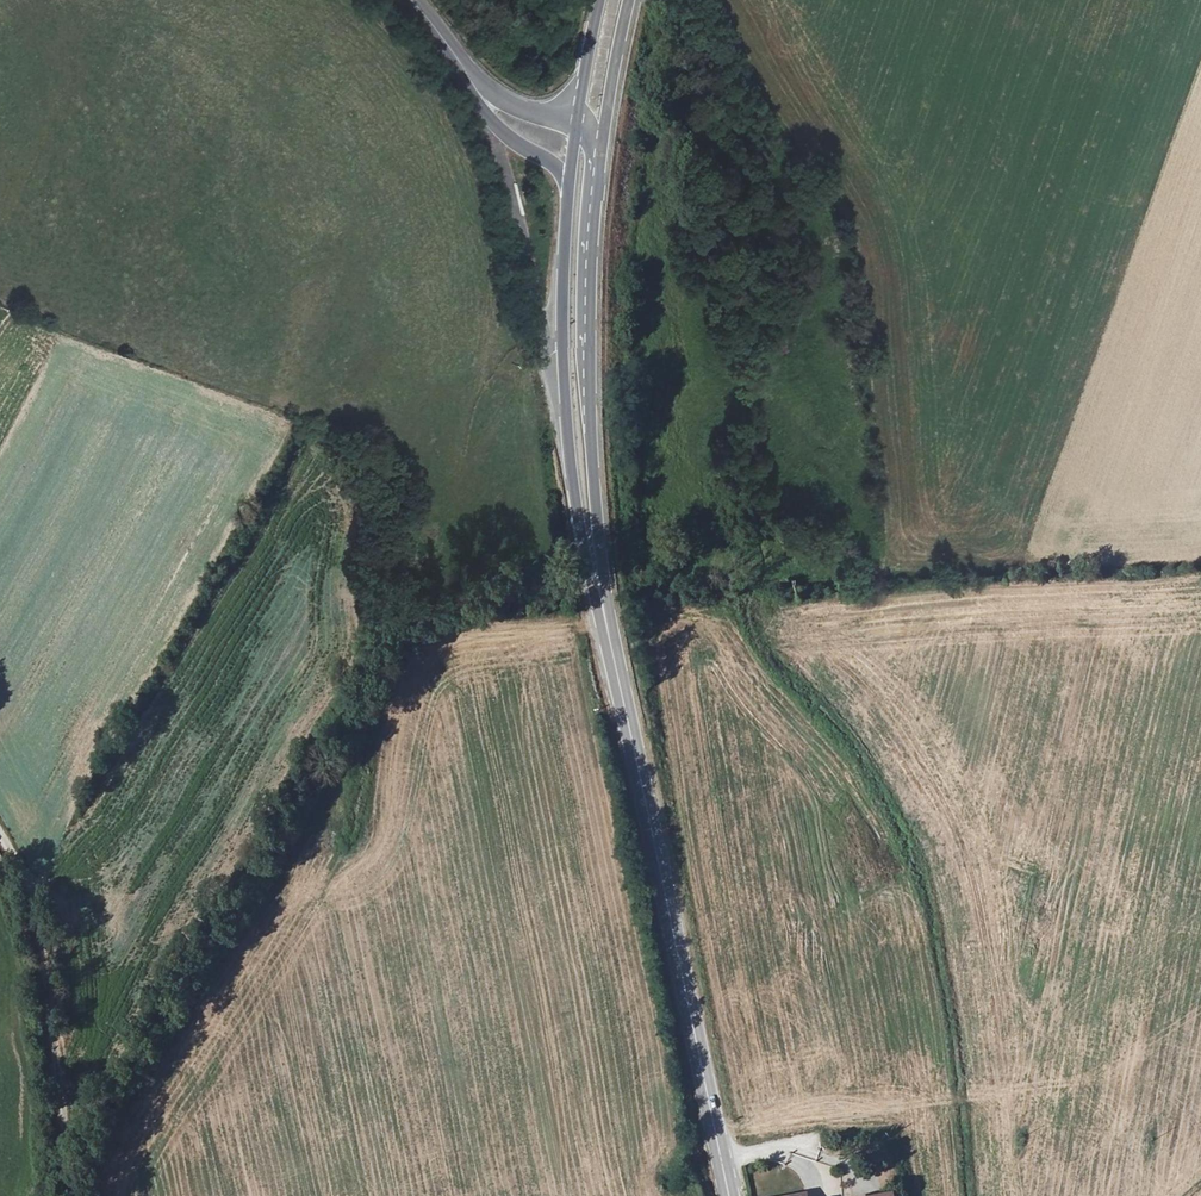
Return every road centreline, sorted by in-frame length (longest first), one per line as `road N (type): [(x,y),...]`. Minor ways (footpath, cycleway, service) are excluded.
road 1 (primary): [(718,1161),(593,573)]
road 2 (primary): [(593,573),(587,386),(599,155)]
road 3 (primary): [(567,180),(558,296),(564,407),(574,504),(593,573)]
road 4 (track): [(17,865),(35,921),(77,1195)]
road 5 (secondary): [(459,69),(500,133),(567,180)]
road 6 (primary): [(599,155),(627,0)]
road 7 (secondary): [(575,119),(518,110),(459,69)]
road 8 (primary): [(597,0),(575,119)]

